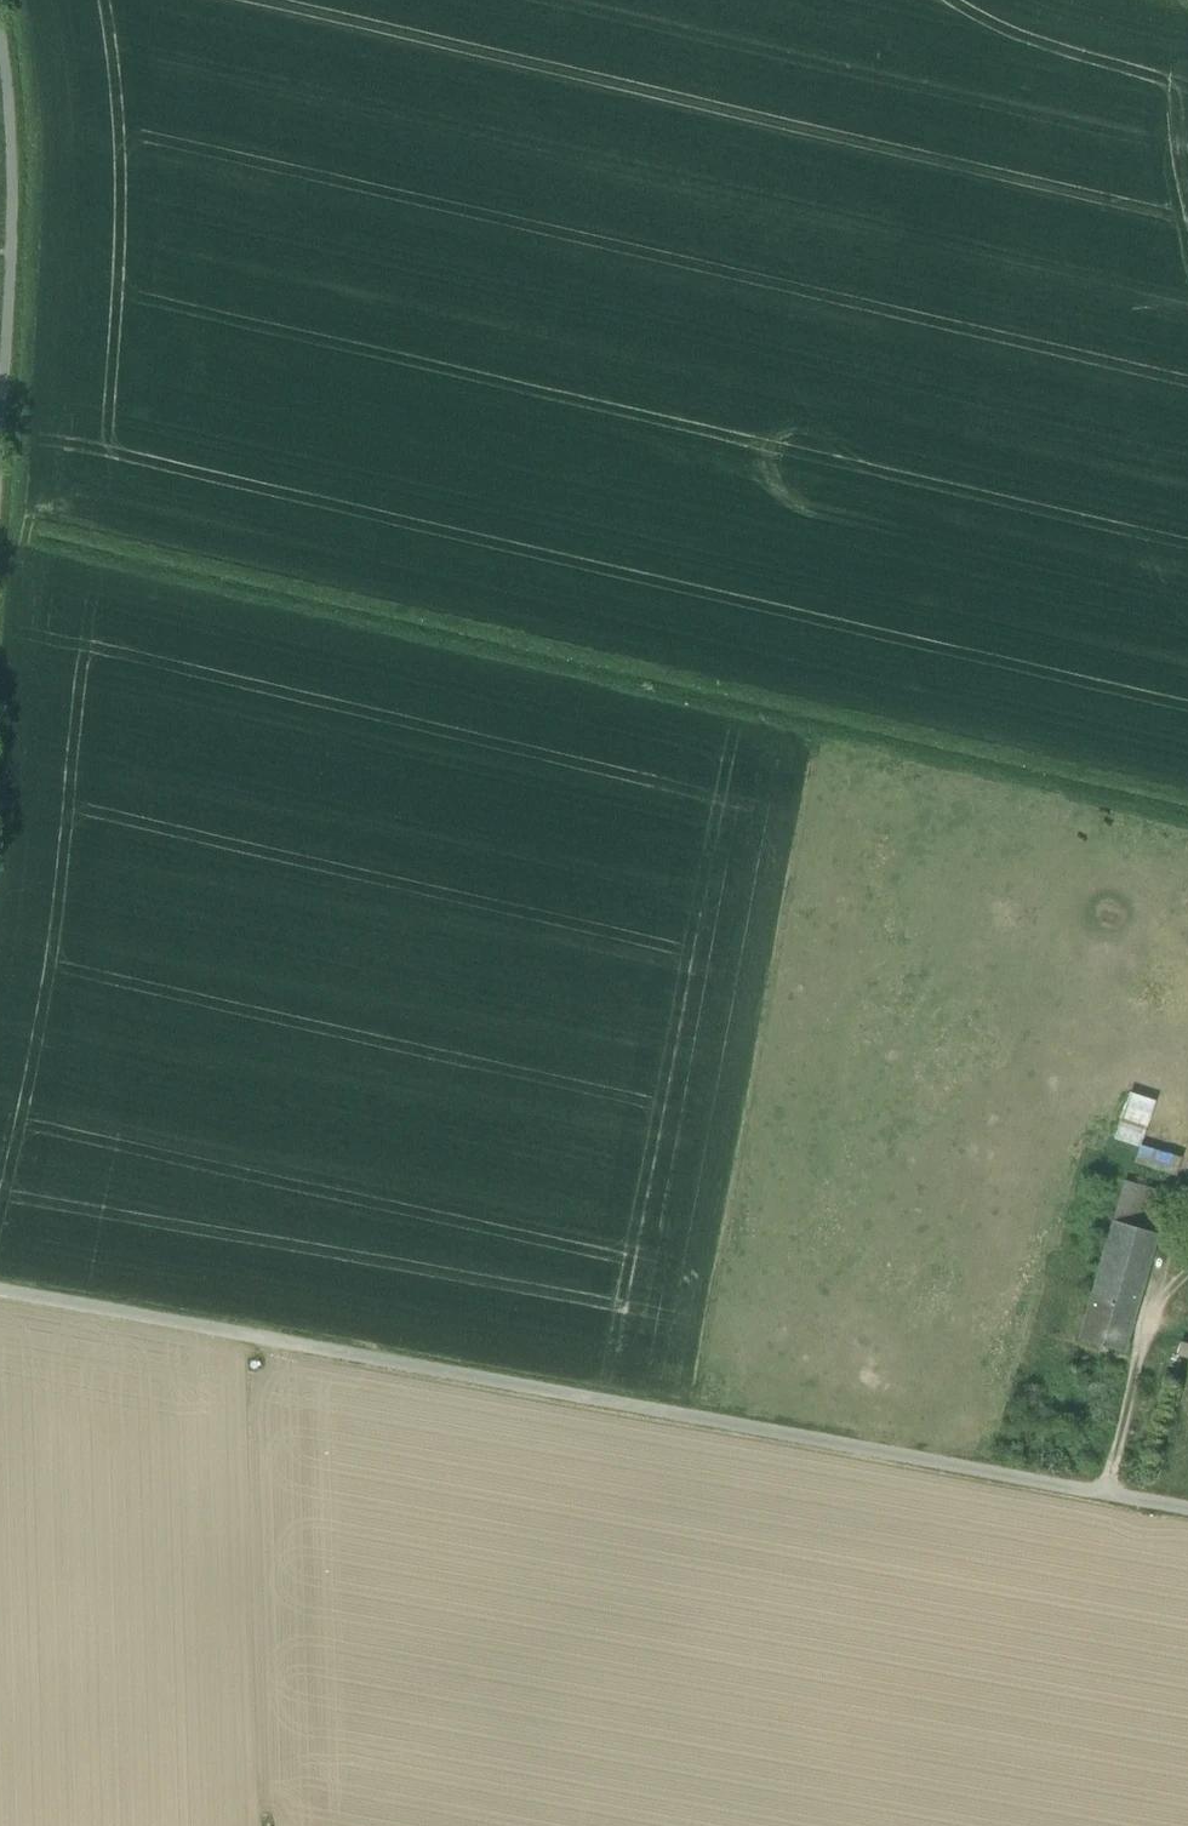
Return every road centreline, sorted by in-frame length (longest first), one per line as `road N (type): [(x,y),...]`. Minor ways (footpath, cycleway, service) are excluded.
road 1 (unclassified): [(1187,1509),(0,1288)]

